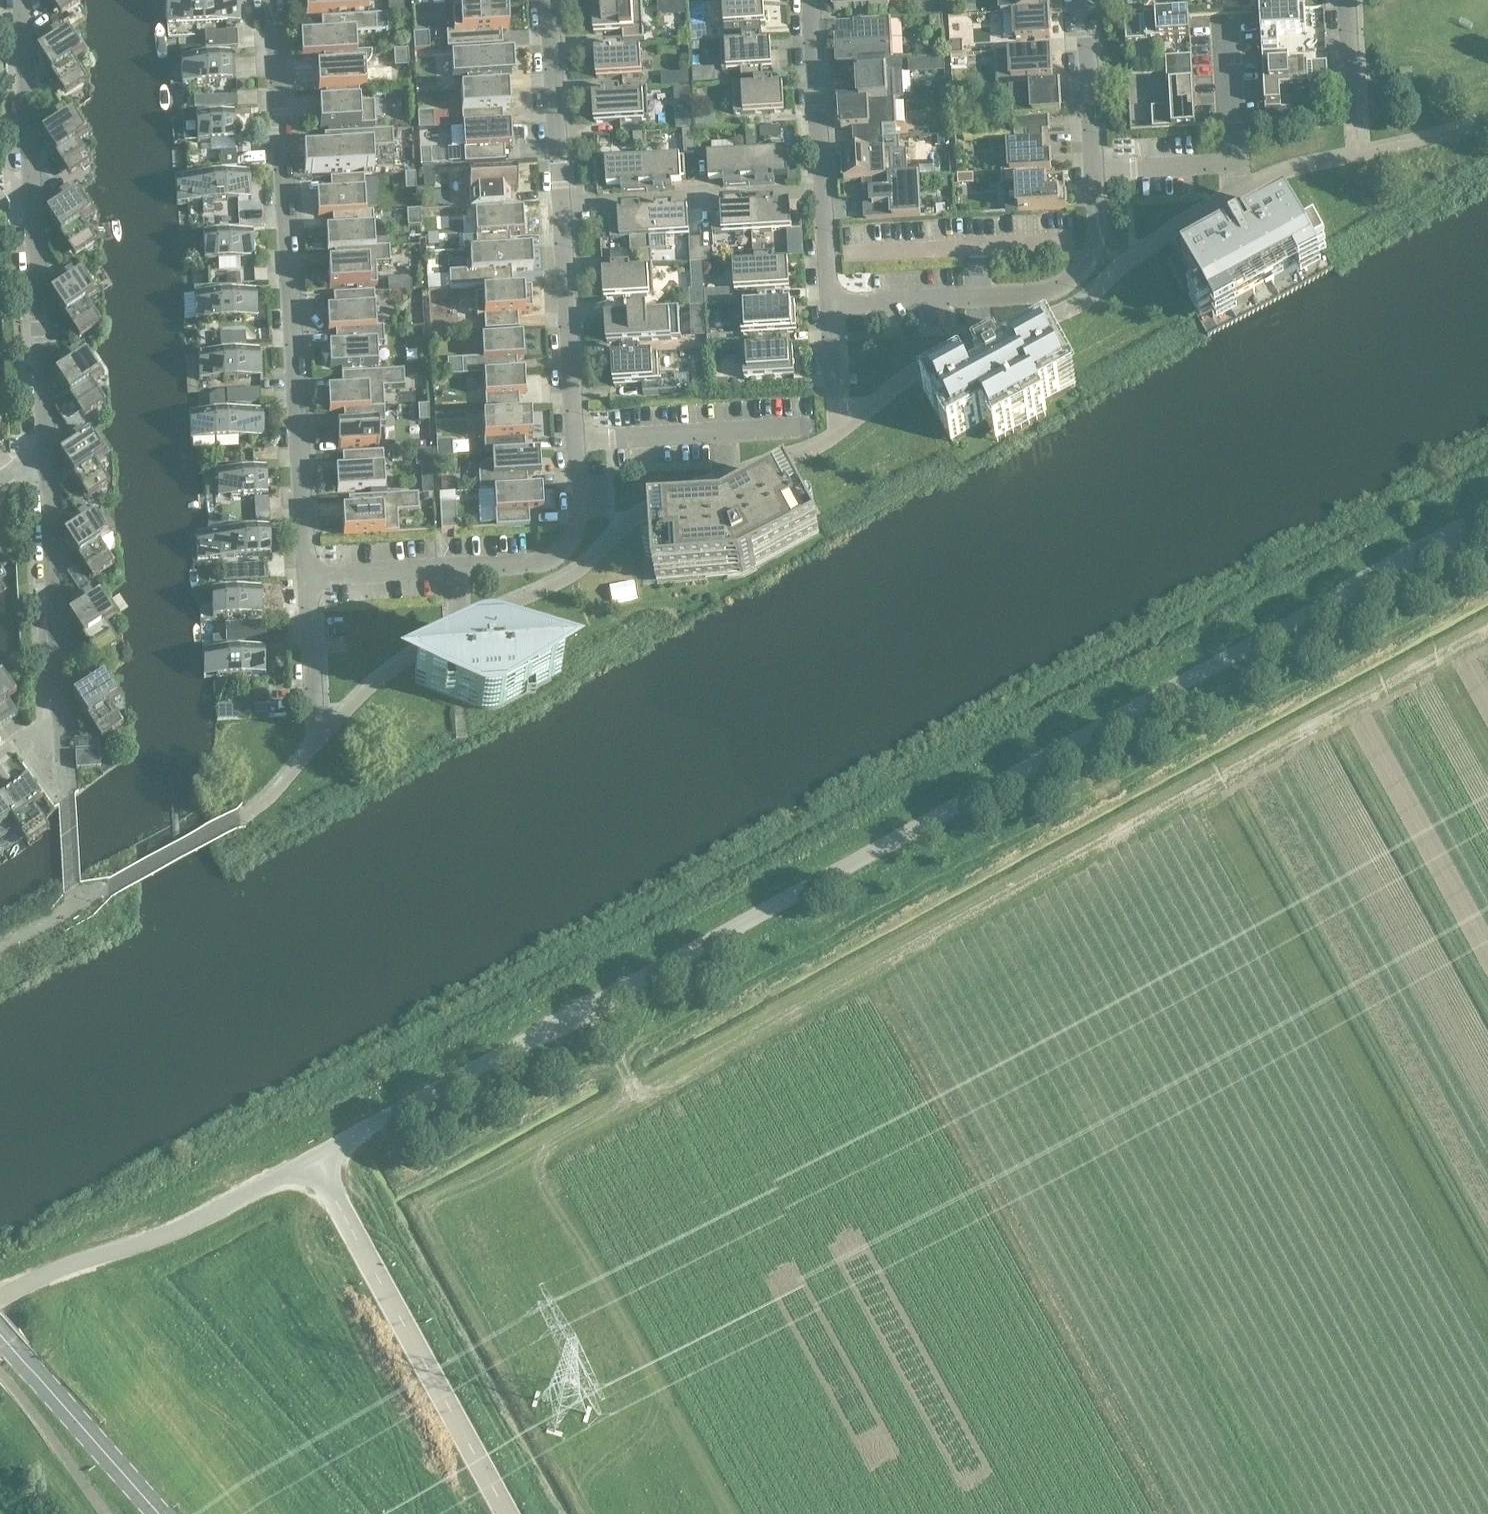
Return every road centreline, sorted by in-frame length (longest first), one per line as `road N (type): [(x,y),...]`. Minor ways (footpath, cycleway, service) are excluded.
road 1 (tertiary): [(315,1157),(1487,516)]
road 2 (residential): [(305,576),(274,0)]
road 3 (tertiary): [(510,1513),(315,1157)]
road 4 (residential): [(305,576),(536,562),(565,547),(578,521),(574,440)]
road 5 (residential): [(830,306),(1033,295),(1065,285),(1088,261),(1097,228),(1094,171)]
road 6 (tertiary): [(0,1291),(150,1244),(315,1157)]
road 7 (residential): [(0,760),(64,717),(46,463)]
road 8 (residential): [(46,463),(29,190)]
road 9 (residential): [(561,204),(823,190)]
road 10 (secondary): [(158,1513),(0,1333)]
road 11 (residential): [(574,440),(561,204)]
road 12 (residential): [(574,440),(809,425)]
road 13 (residential): [(561,204),(549,0)]
road 14 (residential): [(29,190),(14,0)]
road 15 (residential): [(823,190),(811,0)]
road 16 (residential): [(1094,171),(1236,163),(1233,125)]
road 17 (residential): [(1094,171),(1085,0)]
road 18 (residential): [(314,706),(305,576)]
road 19 (residential): [(1355,123),(1347,0)]

